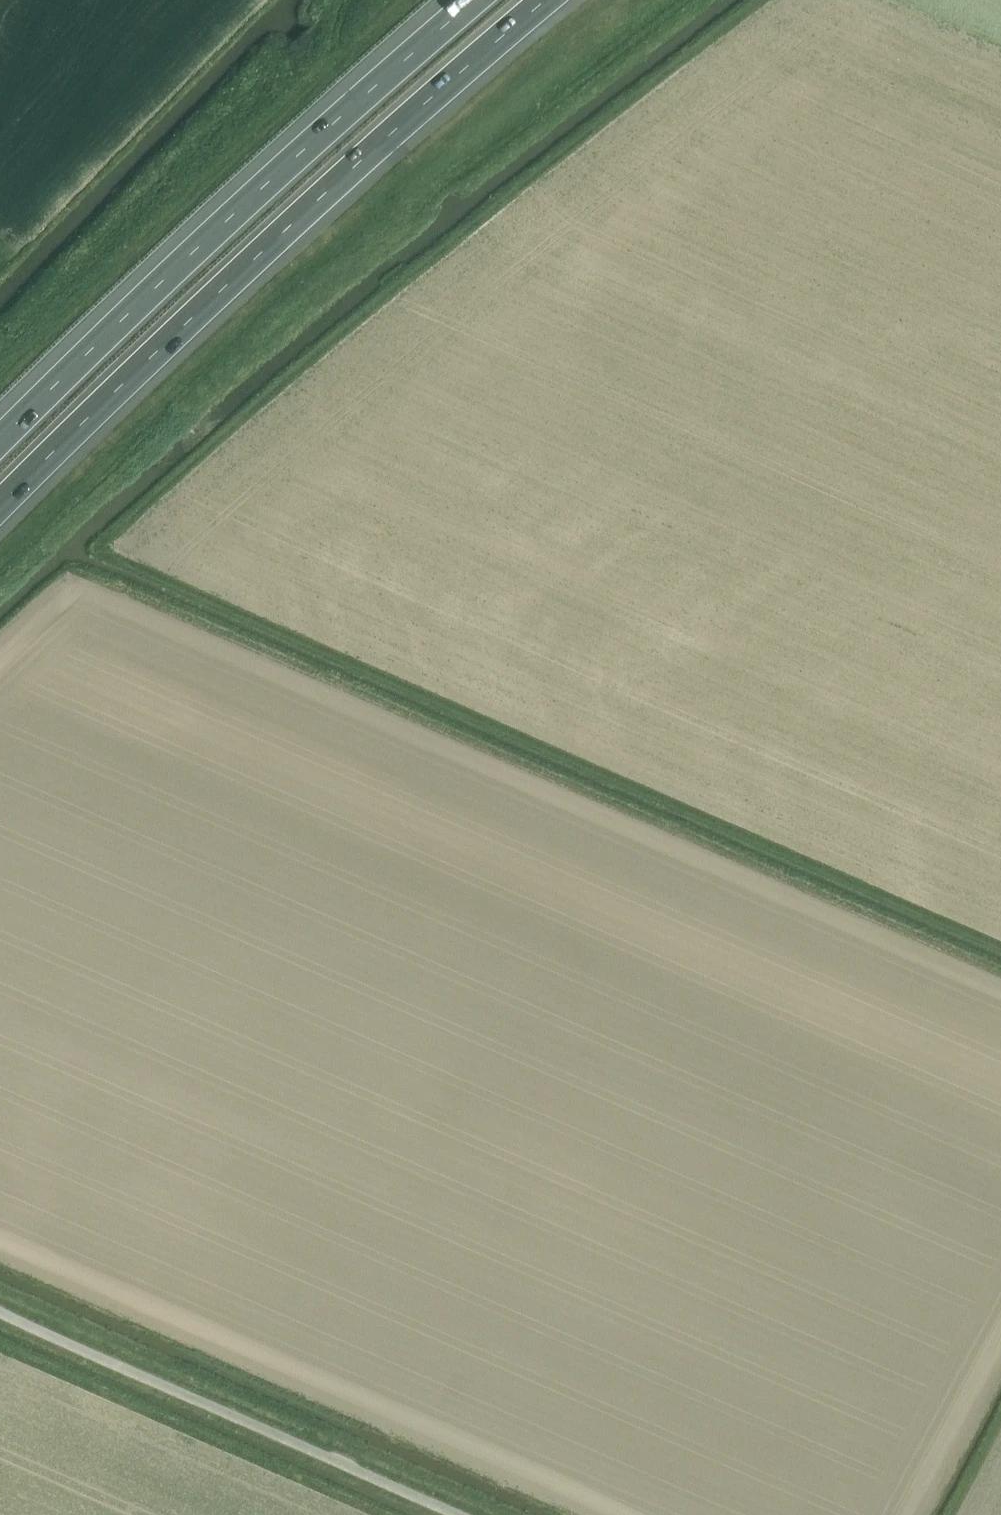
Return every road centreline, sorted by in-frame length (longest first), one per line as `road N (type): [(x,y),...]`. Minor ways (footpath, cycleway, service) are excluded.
road 1 (motorway): [(0,505),(359,162),(547,0)]
road 2 (motorway): [(476,0),(271,181),(0,441)]
road 3 (track): [(457,1514),(0,1313)]

